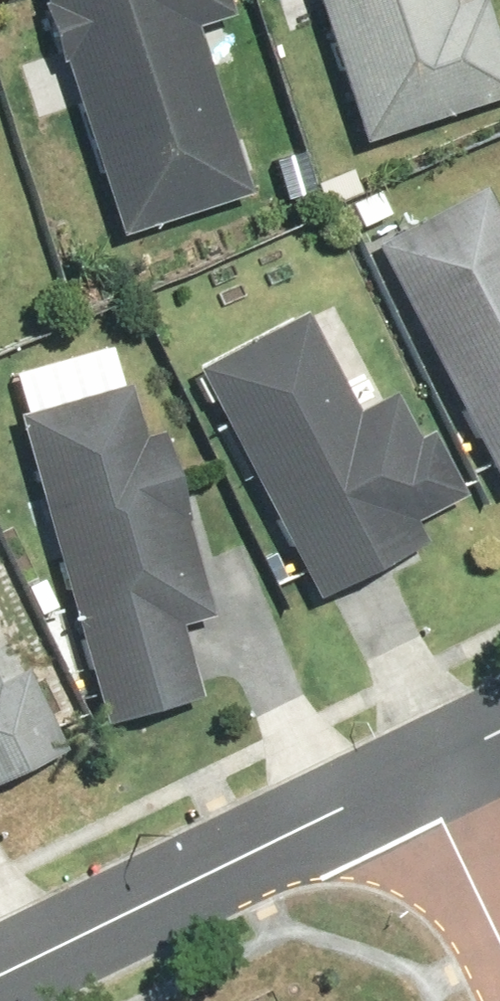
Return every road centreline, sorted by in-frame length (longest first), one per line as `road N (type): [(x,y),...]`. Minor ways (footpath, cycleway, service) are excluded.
road 1 (residential): [(0,973),(416,770)]
road 2 (residential): [(499,943),(416,770)]

